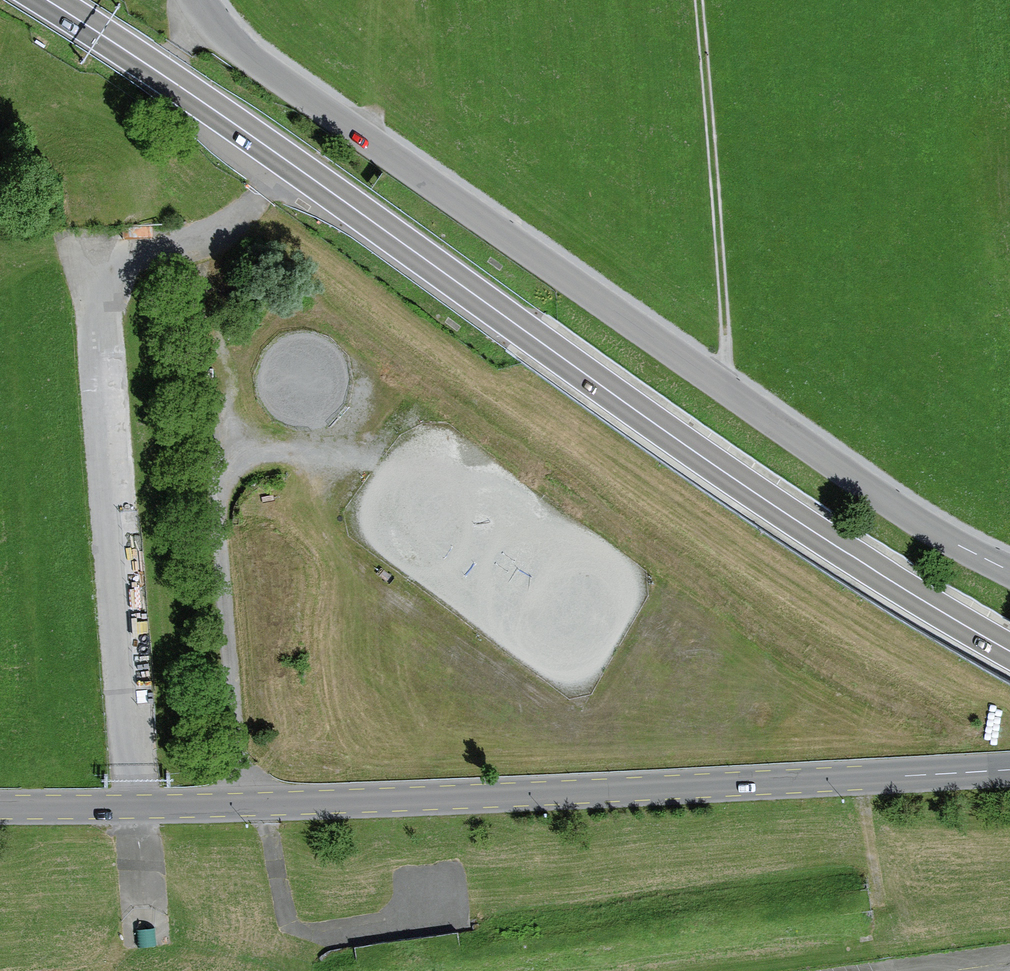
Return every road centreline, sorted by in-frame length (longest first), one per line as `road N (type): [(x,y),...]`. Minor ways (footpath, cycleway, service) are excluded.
road 1 (trunk): [(45,0),(291,163),(784,512),(1009,652)]
road 2 (unclassified): [(0,809),(467,799),(1009,769)]
road 3 (unclassified): [(1009,570),(867,488),(262,65),(201,0)]
road 4 (track): [(342,463),(261,459),(237,472),(225,493),(226,618),(250,807)]
road 5 (track): [(723,388),(699,0)]

